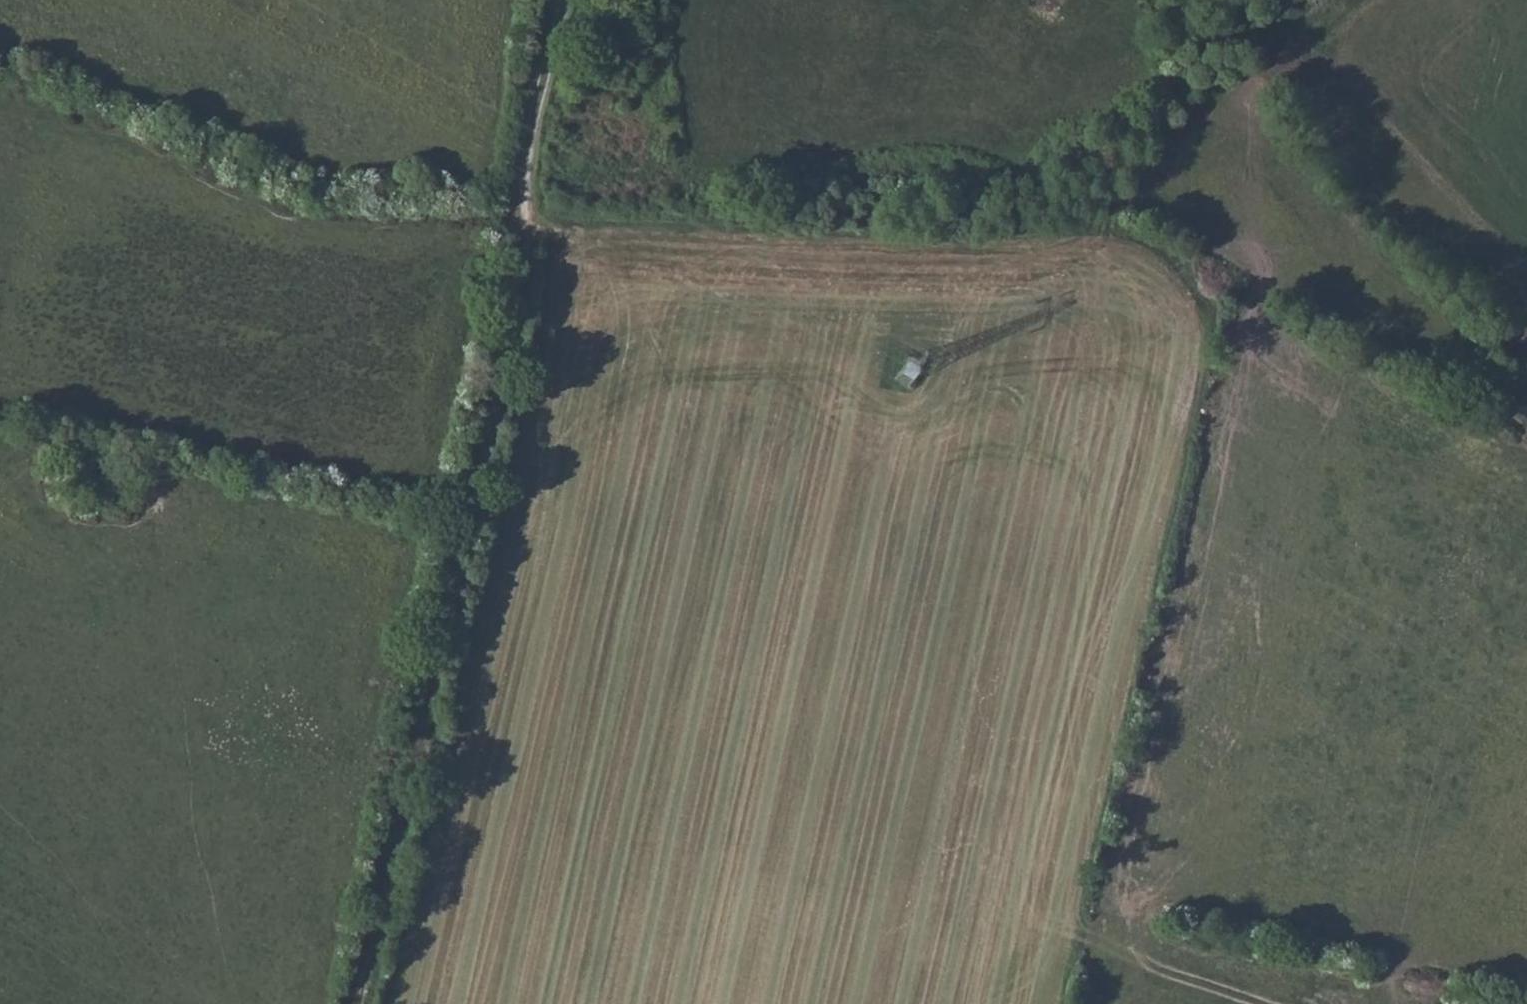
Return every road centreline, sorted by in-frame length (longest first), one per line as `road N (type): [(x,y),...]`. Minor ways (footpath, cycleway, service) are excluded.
road 1 (track): [(566,0),(541,94),(513,324),(358,1003)]

